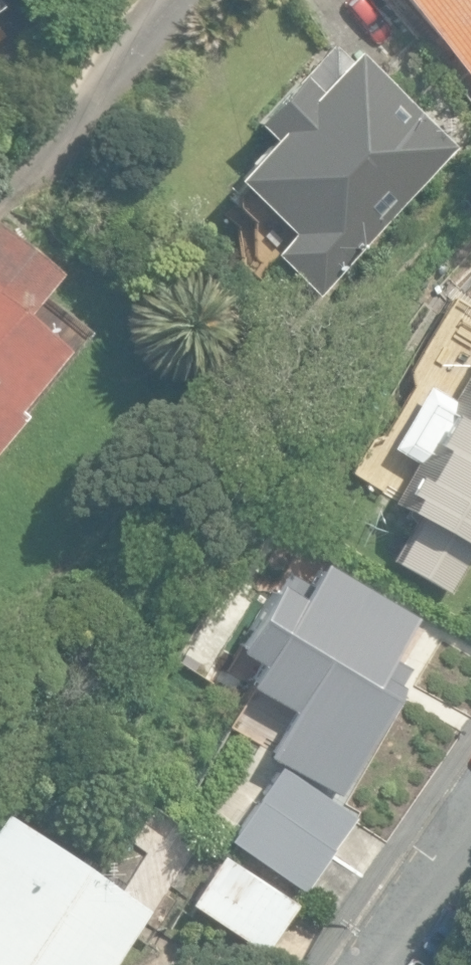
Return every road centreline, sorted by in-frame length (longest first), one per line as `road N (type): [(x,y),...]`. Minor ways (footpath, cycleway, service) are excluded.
road 1 (residential): [(380,964),(470,834)]

